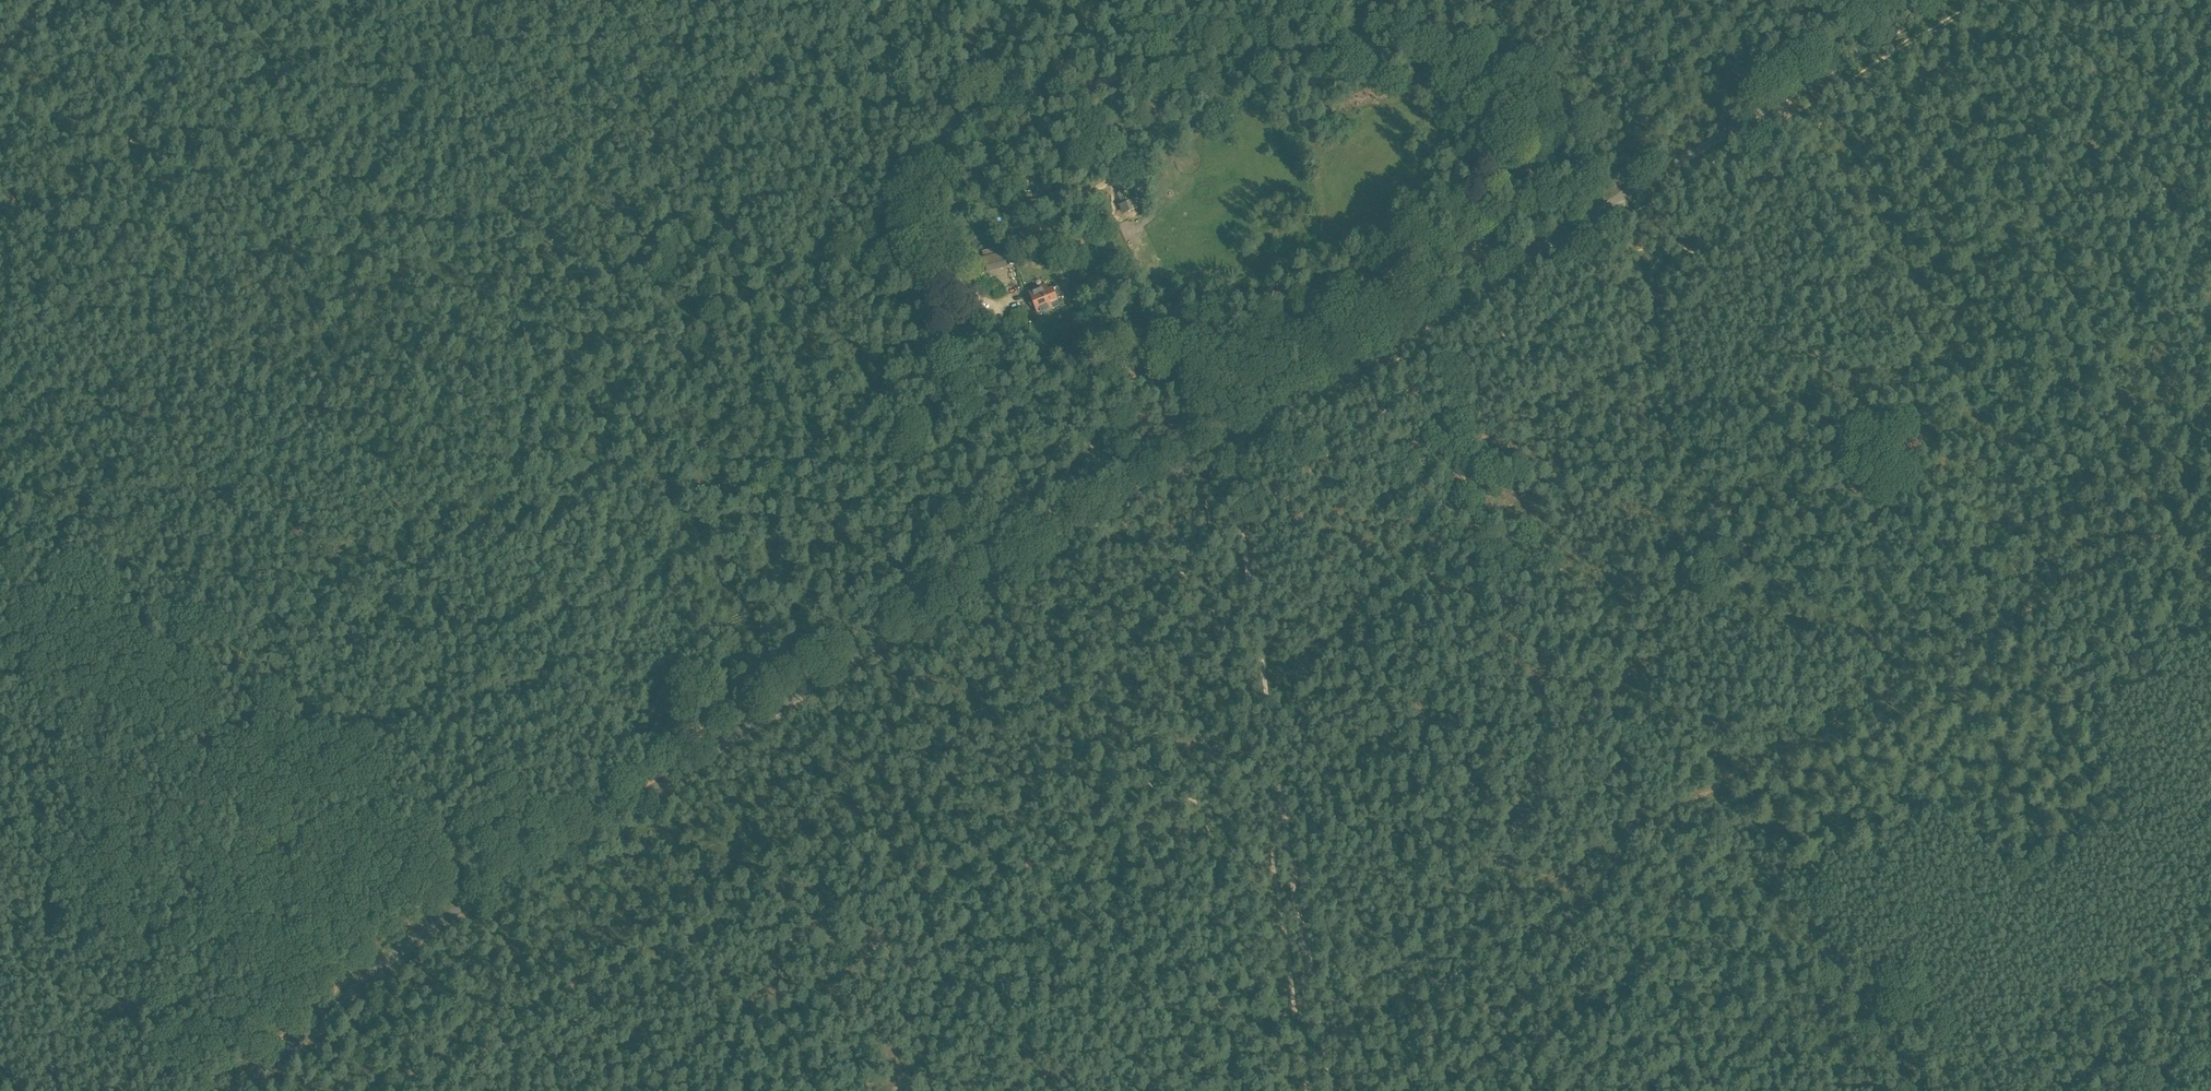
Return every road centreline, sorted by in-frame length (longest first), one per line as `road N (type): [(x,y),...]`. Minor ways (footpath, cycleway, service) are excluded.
road 1 (unclassified): [(247,1090),(454,925),(1222,440),(1946,0)]
road 2 (track): [(1316,1007),(2185,519)]
road 3 (track): [(1709,788),(1918,1090)]
road 4 (track): [(1289,844),(1328,1090)]

